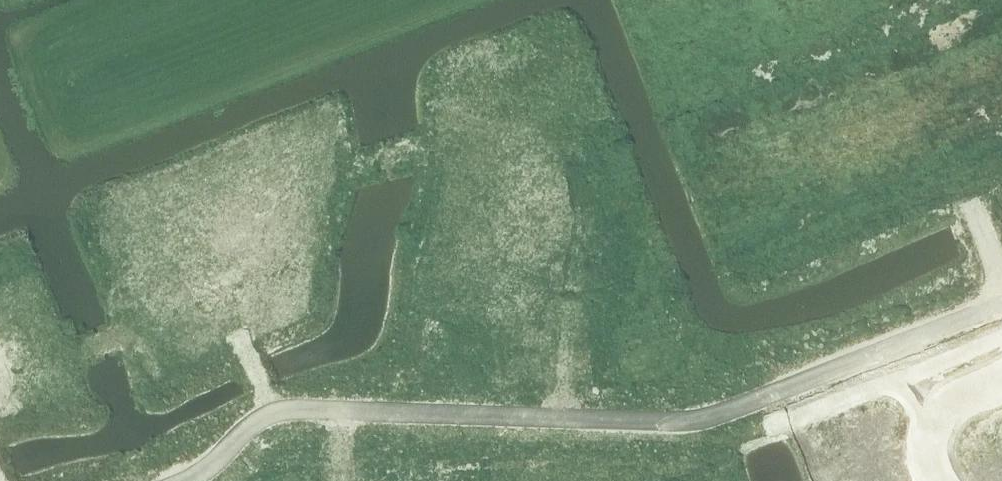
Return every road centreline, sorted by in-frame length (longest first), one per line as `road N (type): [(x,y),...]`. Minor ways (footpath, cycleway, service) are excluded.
road 1 (residential): [(0,368),(224,317),(236,325),(269,418)]
road 2 (unclassified): [(1001,307),(692,421)]
road 3 (unclassified): [(557,419),(314,411),(269,418)]
road 4 (residential): [(1001,376),(945,403),(933,423),(936,480)]
road 5 (unclassified): [(692,421),(557,419)]

